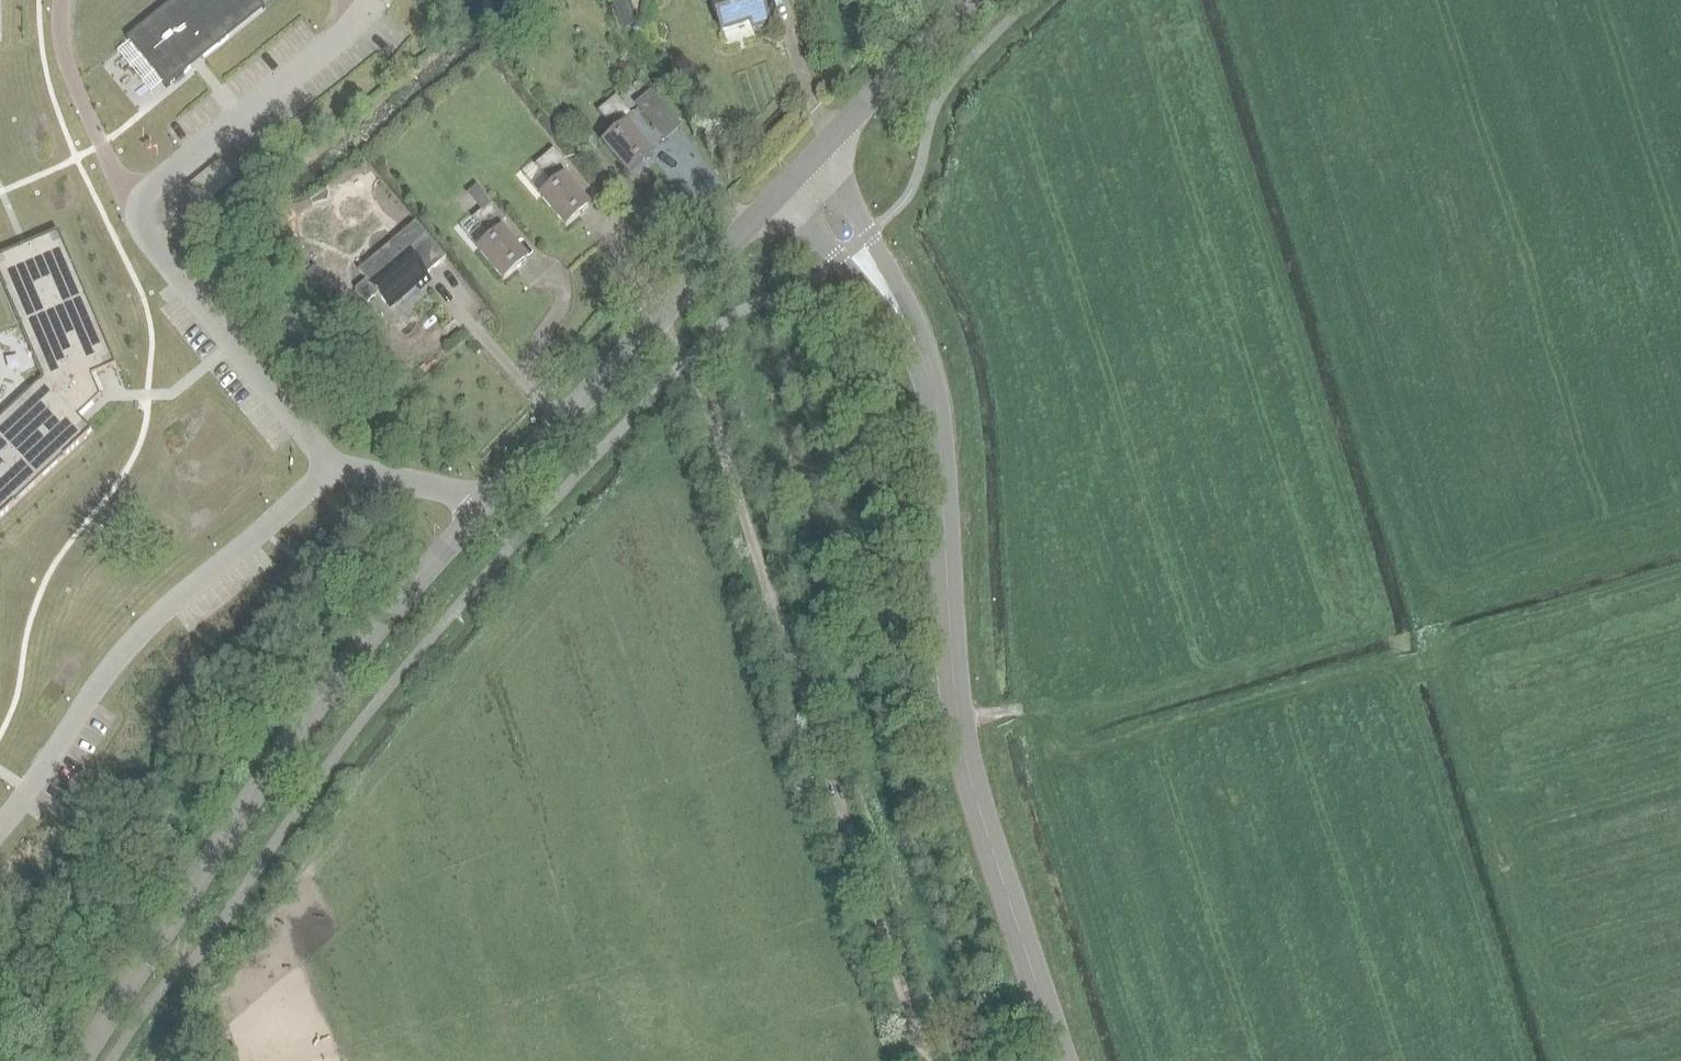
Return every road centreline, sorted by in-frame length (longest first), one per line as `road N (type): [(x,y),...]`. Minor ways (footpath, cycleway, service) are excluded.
road 1 (unclassified): [(1066,1060),(968,761),(927,362),(892,291),(796,174)]
road 2 (track): [(658,318),(707,396),(926,1060)]
road 3 (tertiary): [(80,1060),(289,738),(481,508)]
road 4 (residential): [(329,461),(127,649),(0,829)]
road 5 (residential): [(564,417),(522,379),(560,313),(557,271),(612,233),(631,285),(658,318)]
road 6 (residential): [(329,461),(146,234),(142,202)]
road 7 (residential): [(142,202),(334,45),(373,3)]
road 8 (tertiary): [(796,174),(969,0)]
road 9 (residential): [(142,202),(117,179),(64,59),(61,0)]
road 10 (tertiary): [(658,318),(796,174)]
road 11 (residential): [(481,508),(457,493),(329,461)]
road 12 (tertiary): [(564,417),(658,318)]
road 13 (tertiary): [(481,508),(564,417)]

